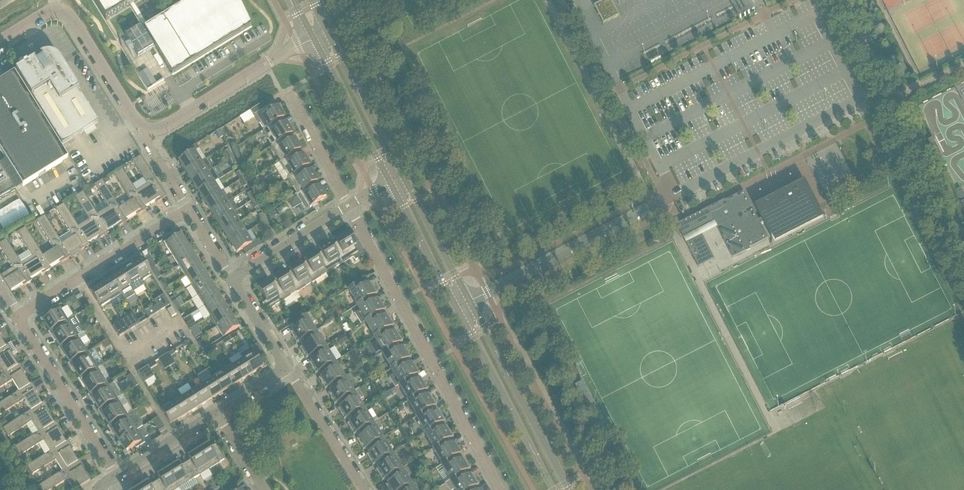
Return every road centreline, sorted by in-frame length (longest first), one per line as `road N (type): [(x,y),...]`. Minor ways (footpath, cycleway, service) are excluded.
road 1 (residential): [(115,478),(15,317),(188,207)]
road 2 (residential): [(499,489),(349,206)]
road 3 (residential): [(276,58),(151,132),(136,124),(67,14),(56,10)]
road 4 (unclassified): [(958,237),(837,0)]
road 5 (unclassified): [(468,302),(675,190)]
road 6 (tertiary): [(567,489),(468,302)]
road 7 (tertiary): [(456,309),(552,489)]
road 8 (tertiary): [(313,38),(390,184)]
road 9 (tertiary): [(403,177),(327,31)]
road 10 (residential): [(363,489),(288,366)]
road 11 (tertiary): [(390,184),(456,309)]
road 12 (tertiary): [(468,302),(403,177)]
road 13 (residential): [(233,278),(349,206)]
road 14 (residential): [(349,206),(290,95)]
road 15 (residential): [(218,412),(115,478)]

